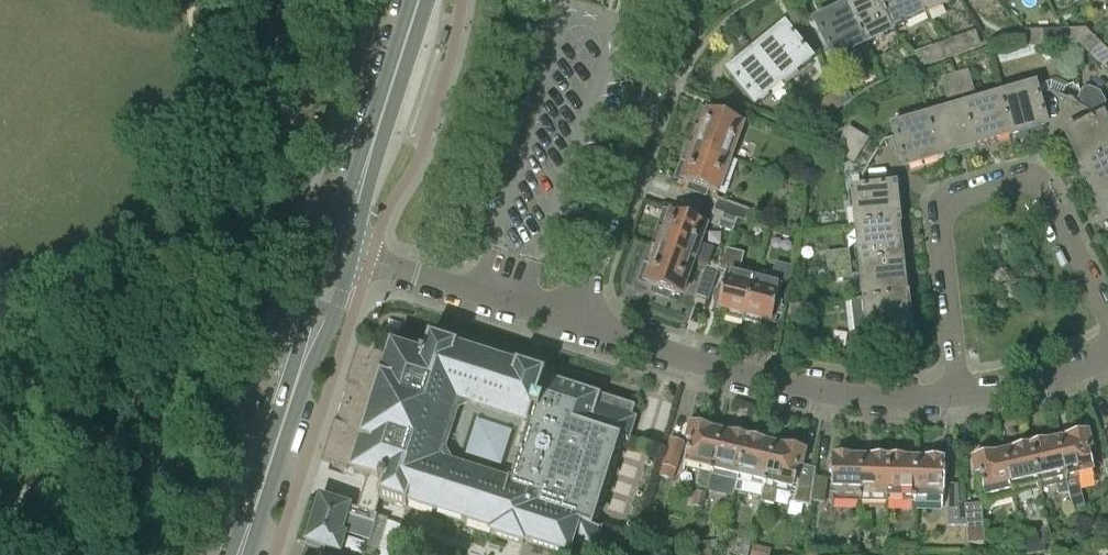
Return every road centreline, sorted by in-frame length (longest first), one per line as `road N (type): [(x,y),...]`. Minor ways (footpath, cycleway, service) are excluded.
road 1 (track): [(0,452),(80,382),(156,335),(183,304),(199,254),(213,149),(188,0)]
road 2 (residential): [(963,395),(942,217),(949,203),(1029,179),(1044,187),(1107,326)]
road 3 (residential): [(569,321),(777,383),(858,397),(963,395)]
road 4 (residential): [(569,321),(663,55),(700,0)]
road 5 (primary): [(239,554),(340,251)]
road 6 (primary): [(340,251),(421,0)]
road 7 (residential): [(340,251),(569,321)]
road 8 (residential): [(963,395),(1073,373),(1107,353)]

